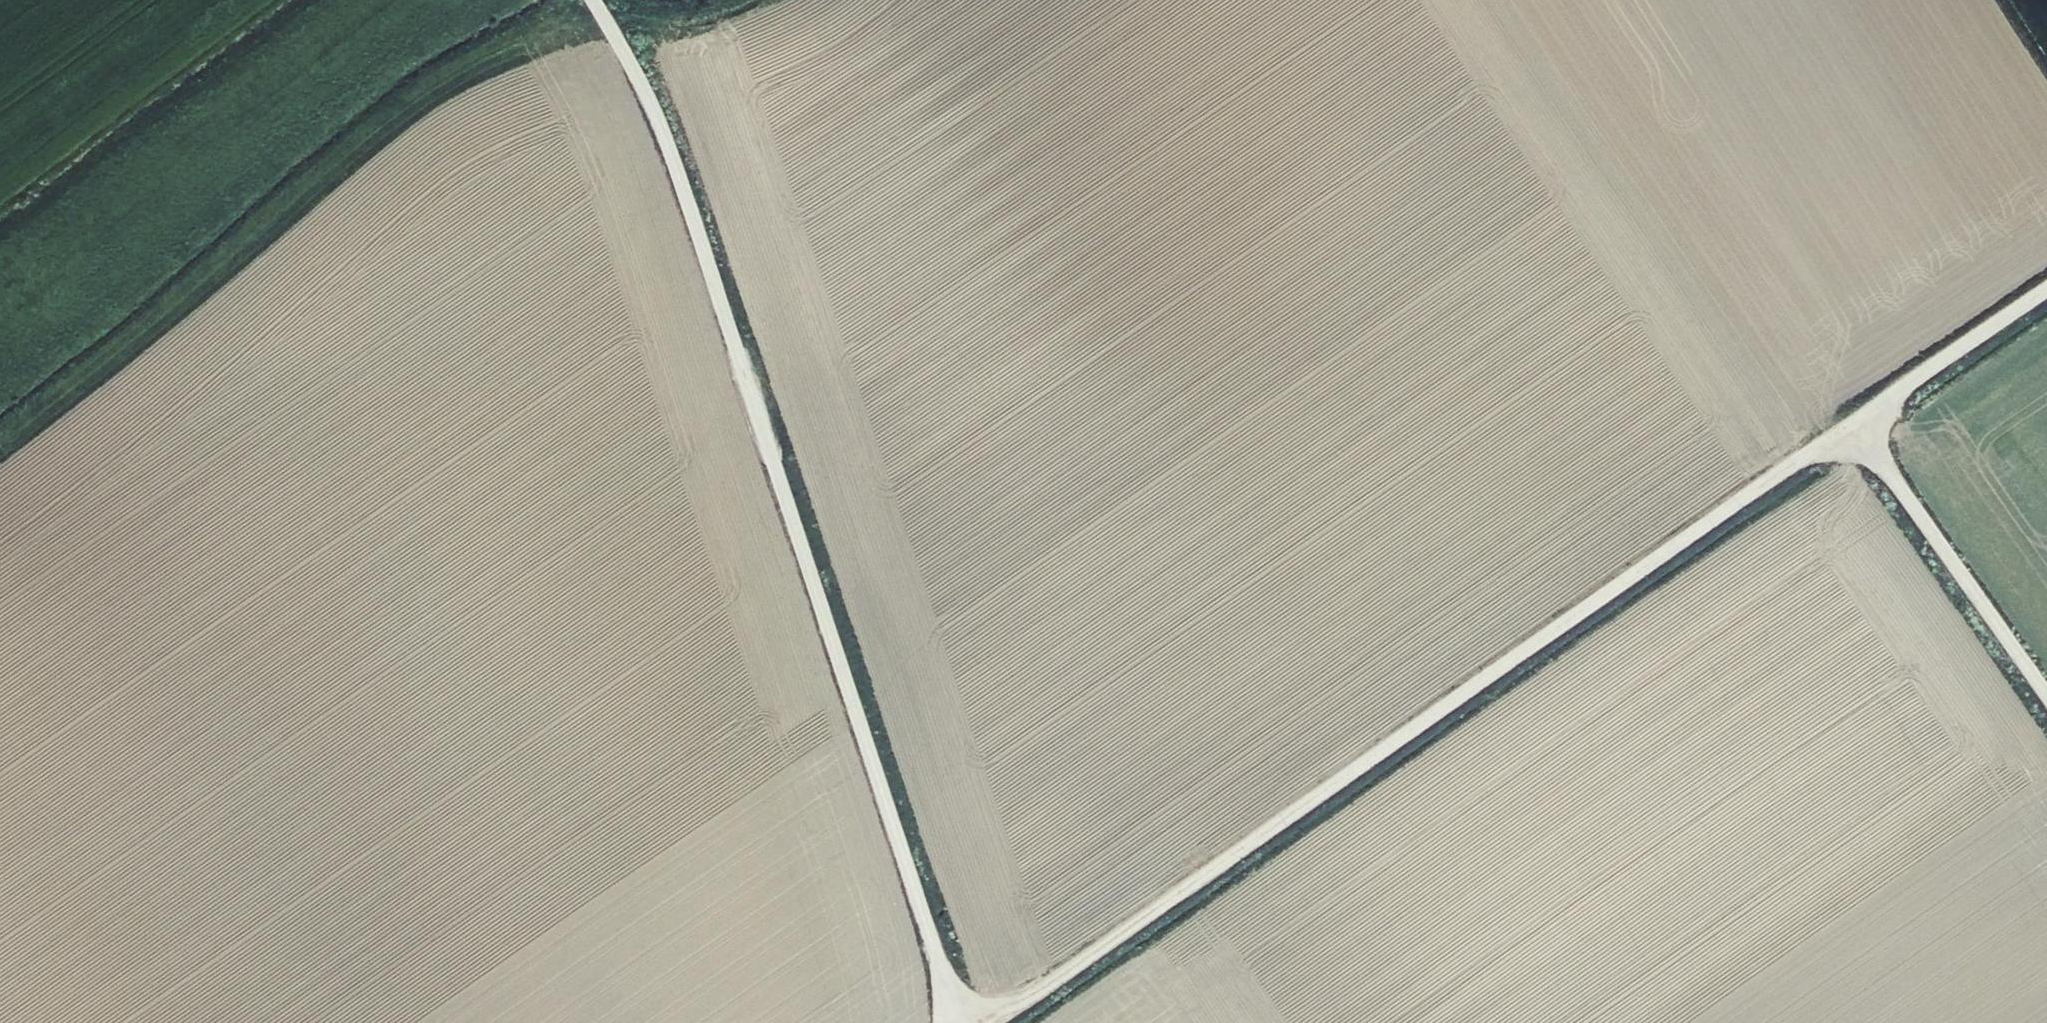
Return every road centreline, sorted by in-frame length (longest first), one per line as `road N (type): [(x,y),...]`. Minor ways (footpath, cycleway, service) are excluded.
road 1 (unclassified): [(603,0),(668,121),(944,950),(975,1005),(1040,996),(2046,293)]
road 2 (track): [(2046,698),(1861,421)]

